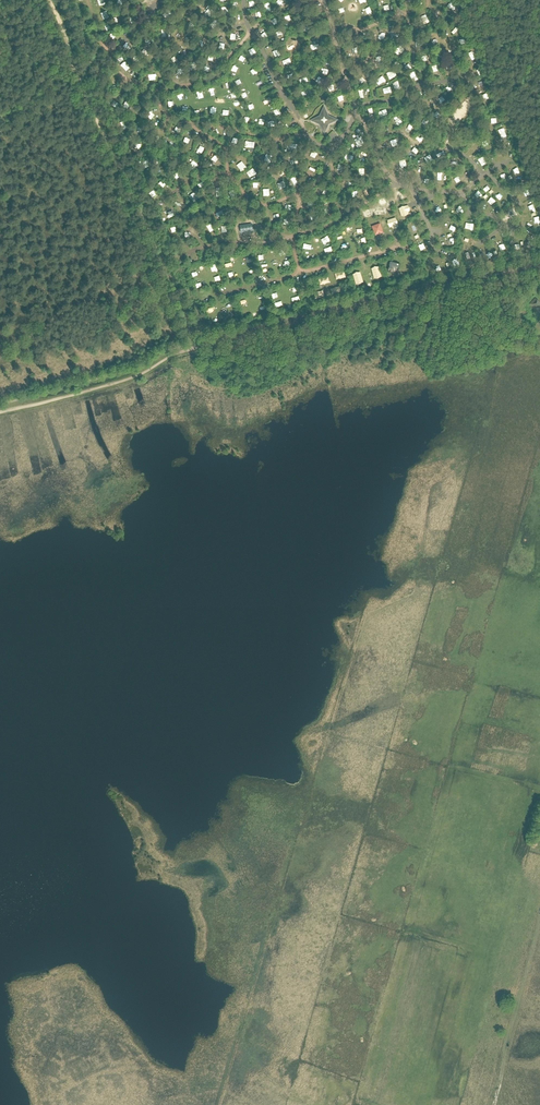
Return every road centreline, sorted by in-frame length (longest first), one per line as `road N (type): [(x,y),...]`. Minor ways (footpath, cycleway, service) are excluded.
road 1 (track): [(195,344),(47,0)]
road 2 (track): [(539,267),(197,348)]
road 3 (track): [(197,348),(133,377),(0,412)]

